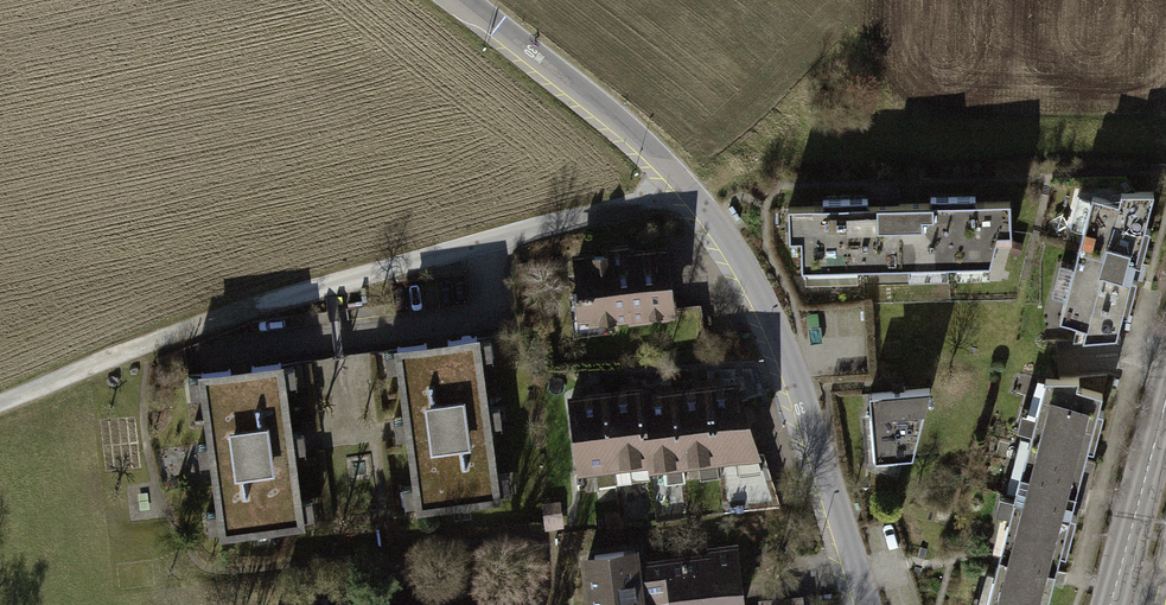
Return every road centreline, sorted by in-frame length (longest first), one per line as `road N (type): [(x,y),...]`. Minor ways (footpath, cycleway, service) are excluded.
road 1 (unclassified): [(458,0),(677,179),(750,279),(788,362),(865,604)]
road 2 (track): [(0,409),(239,307)]
road 3 (secondary): [(1118,590),(1165,403)]

